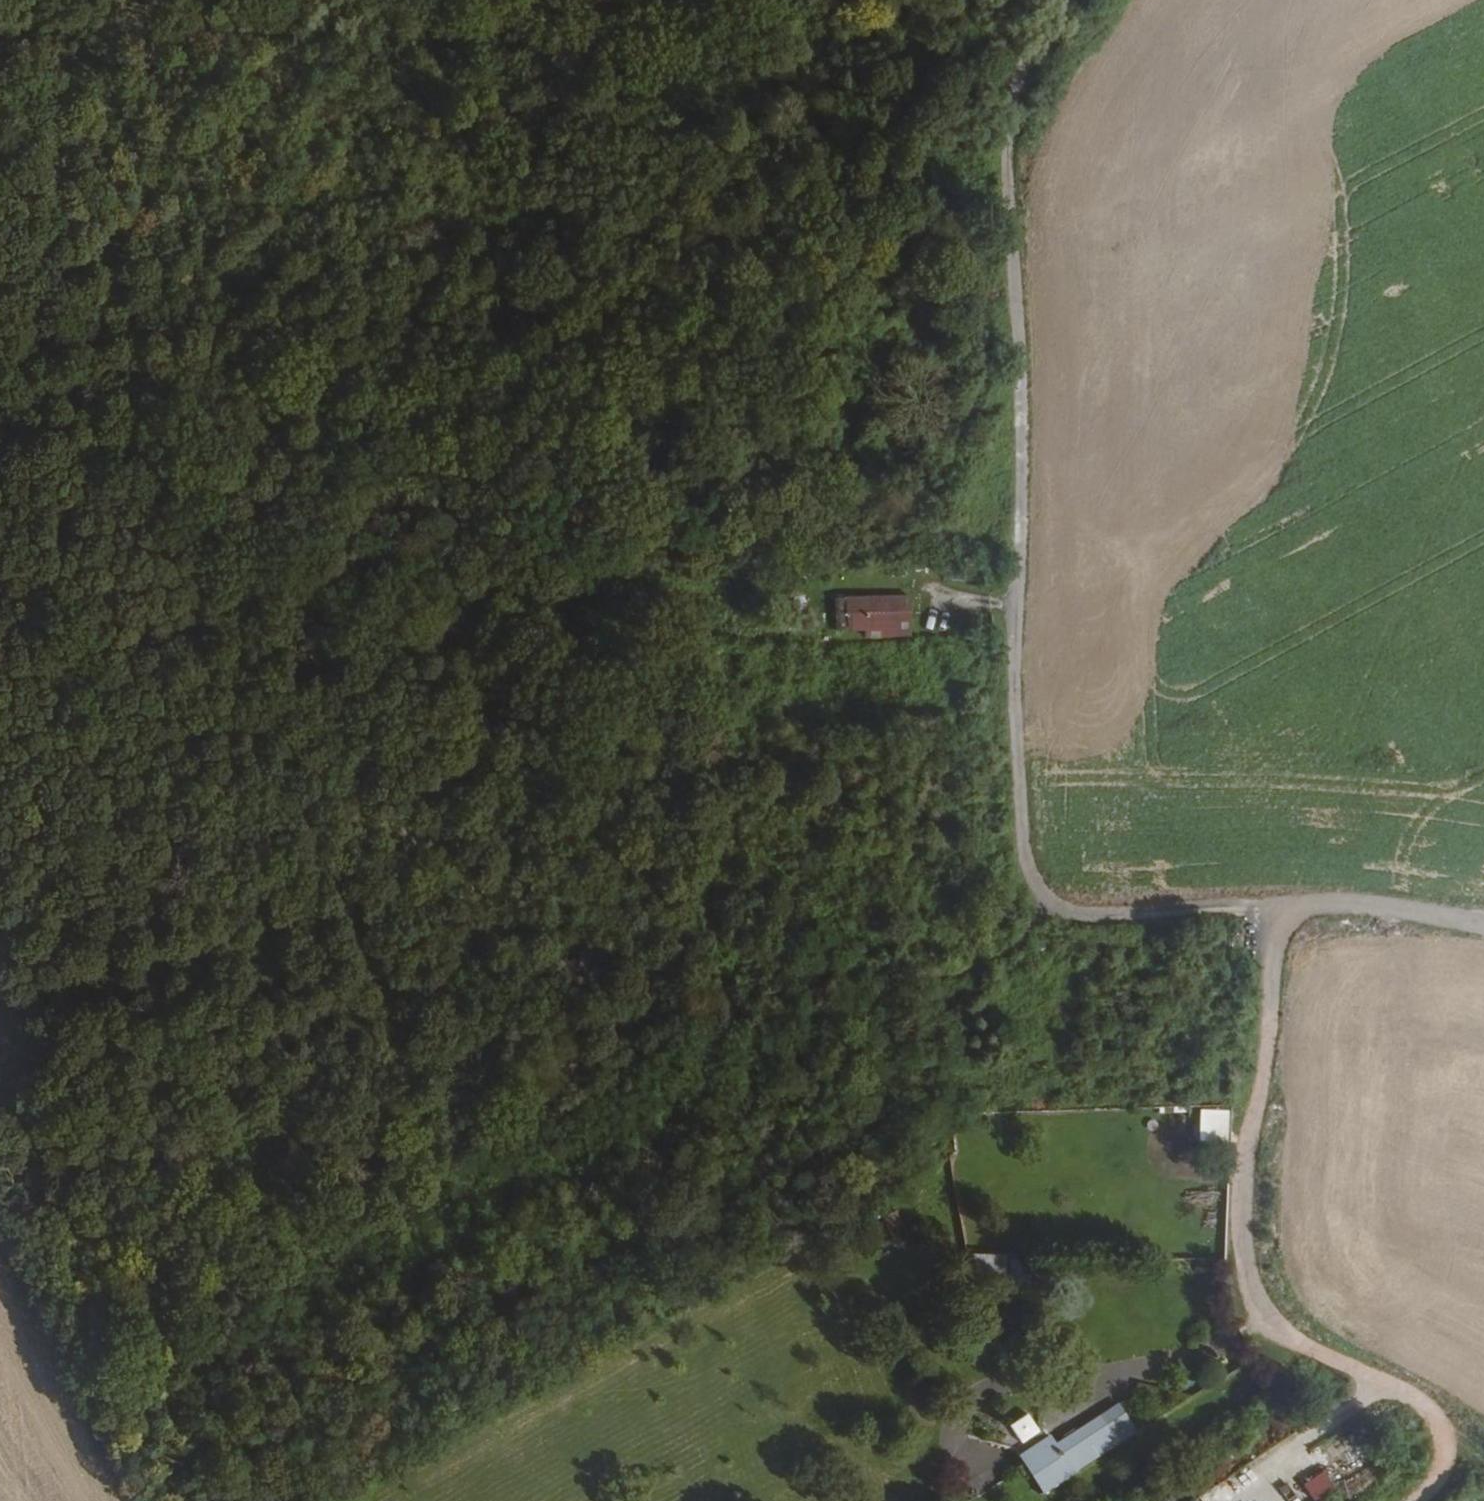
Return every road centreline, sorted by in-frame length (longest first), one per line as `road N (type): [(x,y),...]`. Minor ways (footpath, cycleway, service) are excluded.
road 1 (track): [(1079,0),(1027,57),(1011,126),(1010,181),(1022,406),(1014,715),(1019,842),(1053,908)]
road 2 (track): [(1417,1500),(1442,1474),(1451,1446),(1439,1424),(1385,1392),(1322,1369),(1284,1341),(1259,1297),(1241,1202),(1280,915)]
road 3 (track): [(124,1500),(94,1456),(0,1252)]
road 4 (track): [(1053,908),(1100,919),(1231,907),(1280,915)]
road 5 (track): [(1280,915),(1330,902),(1483,924)]

